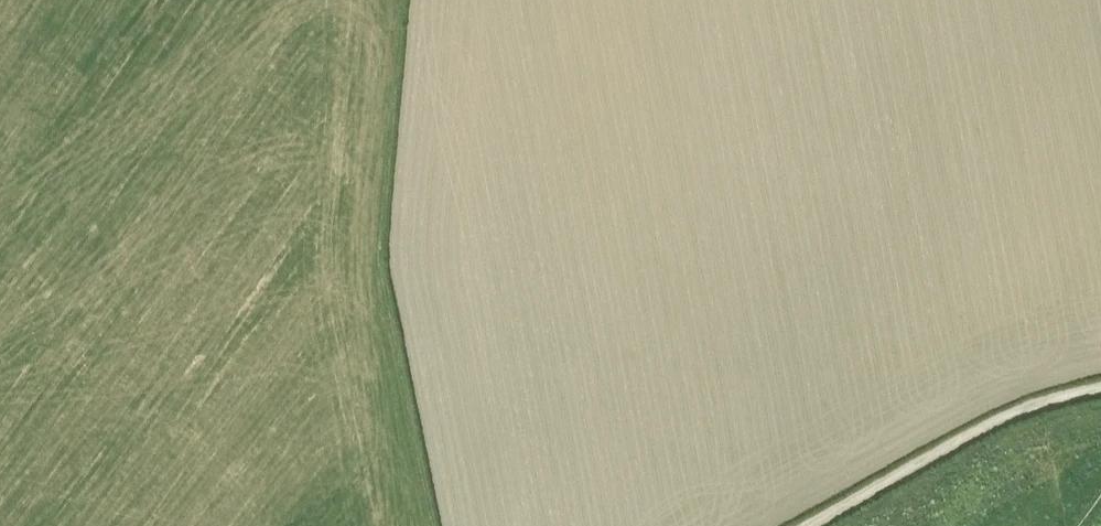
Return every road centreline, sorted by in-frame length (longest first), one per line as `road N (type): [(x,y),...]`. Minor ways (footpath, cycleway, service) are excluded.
road 1 (track): [(808,525),(991,424),(1100,387)]

